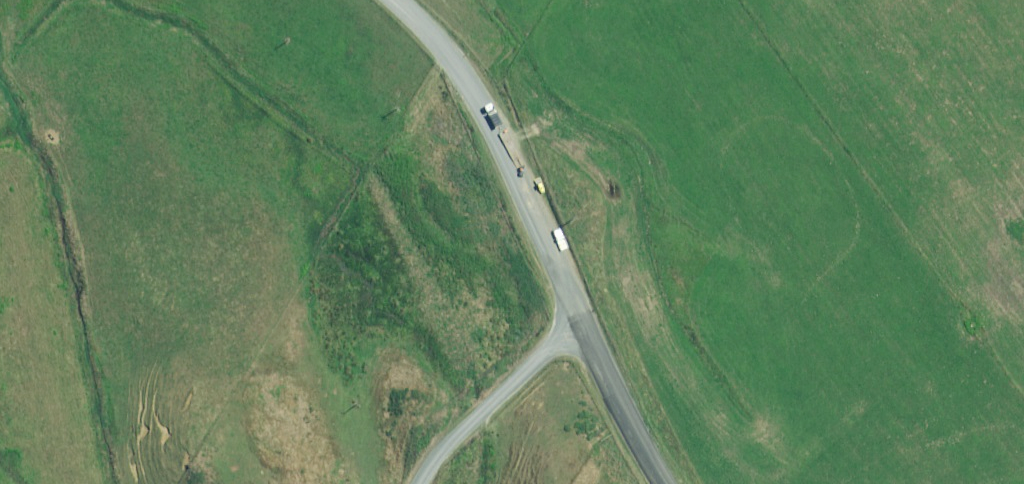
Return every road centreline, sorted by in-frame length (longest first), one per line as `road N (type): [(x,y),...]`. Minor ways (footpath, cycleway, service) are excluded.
road 1 (unclassified): [(398,0),(431,26),(522,170),(575,323)]
road 2 (unclassified): [(575,323),(477,404),(406,483)]
road 3 (unclassified): [(575,323),(662,483)]

